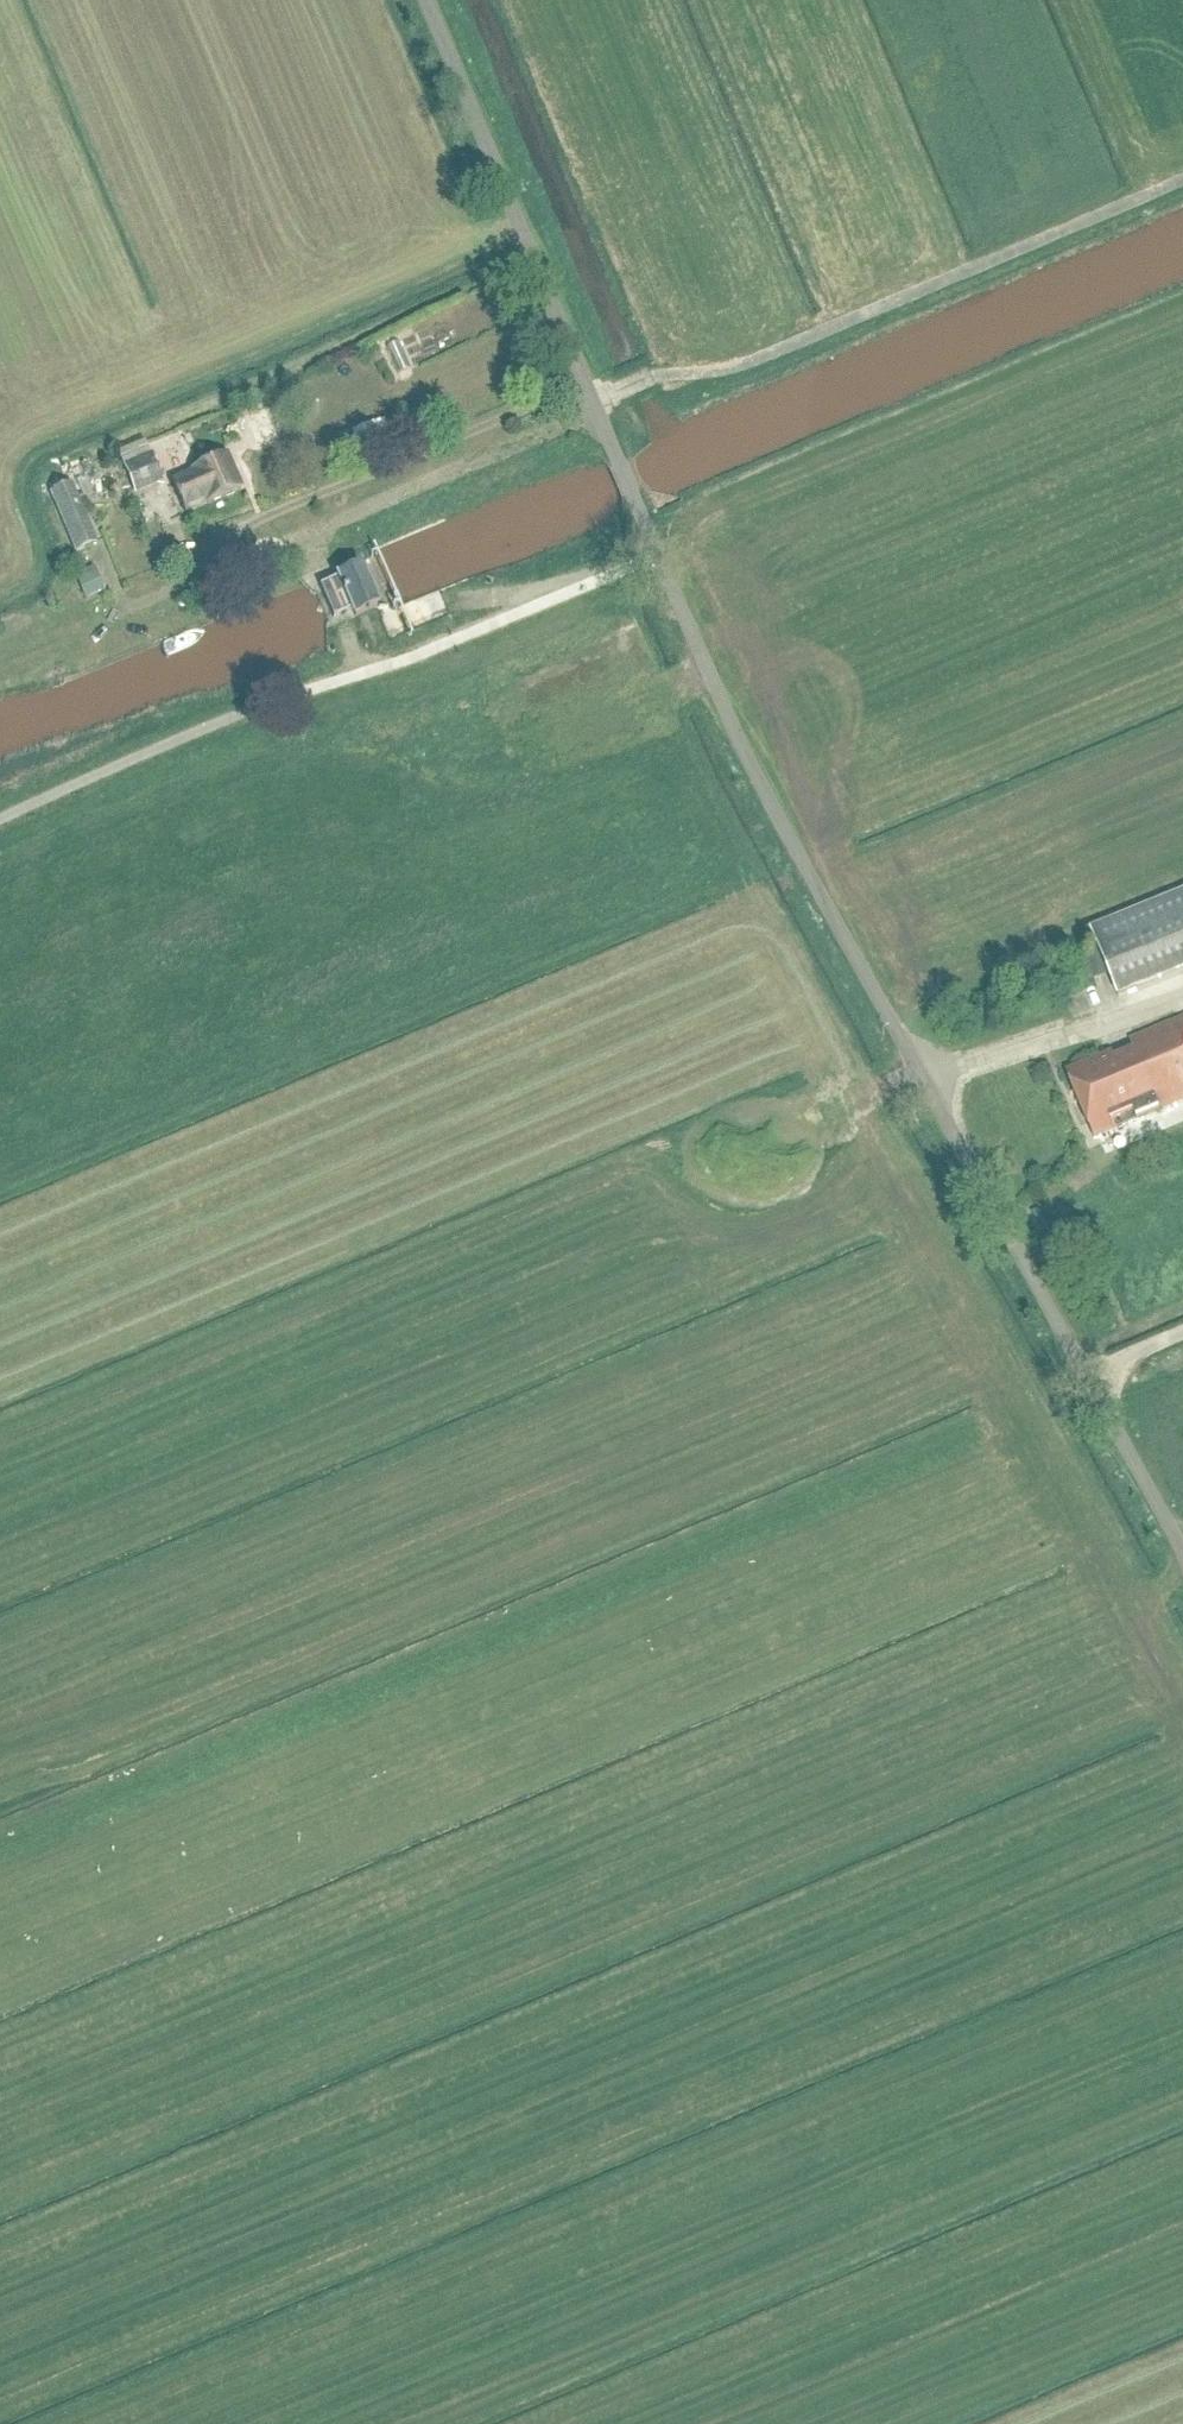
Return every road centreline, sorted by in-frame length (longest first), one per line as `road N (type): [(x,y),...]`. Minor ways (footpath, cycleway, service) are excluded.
road 1 (unclassified): [(1182,1546),(789,842),(658,559),(421,0)]
road 2 (track): [(582,383),(243,529),(212,551),(186,549),(174,535)]
road 3 (track): [(595,414),(189,585)]
road 4 (track): [(189,585),(31,653)]

